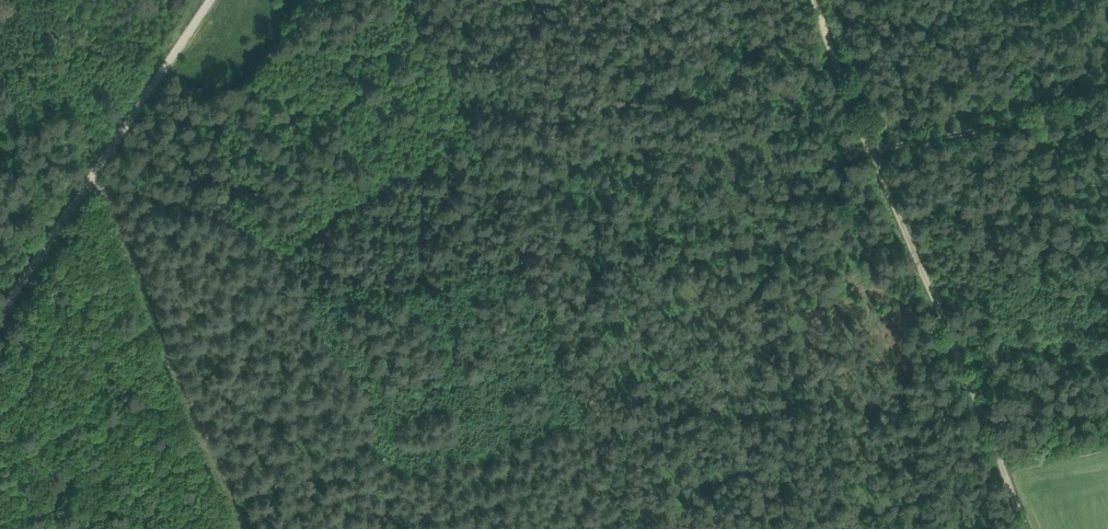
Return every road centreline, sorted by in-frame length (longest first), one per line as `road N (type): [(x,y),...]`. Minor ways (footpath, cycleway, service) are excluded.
road 1 (track): [(1035,528),(818,0)]
road 2 (track): [(209,0),(0,323)]
road 3 (track): [(874,137),(1107,88)]

